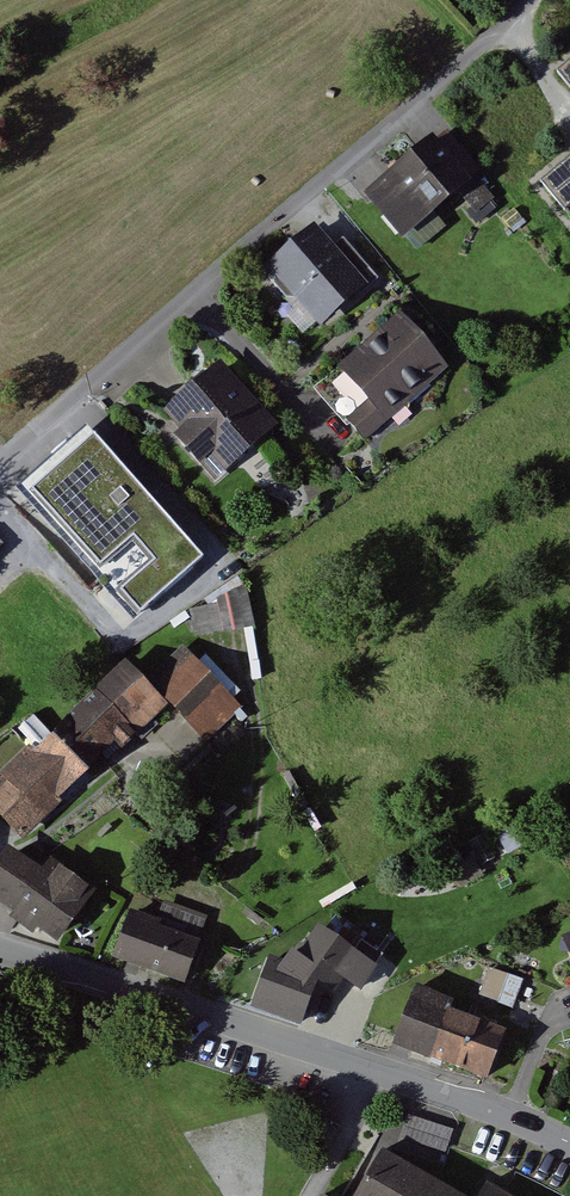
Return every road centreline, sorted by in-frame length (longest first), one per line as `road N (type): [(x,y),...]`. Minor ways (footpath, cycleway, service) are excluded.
road 1 (residential): [(531,0),(407,117),(308,192),(0,465)]
road 2 (residential): [(0,950),(510,1116),(569,1145)]
road 3 (track): [(0,587),(29,558),(4,461)]

